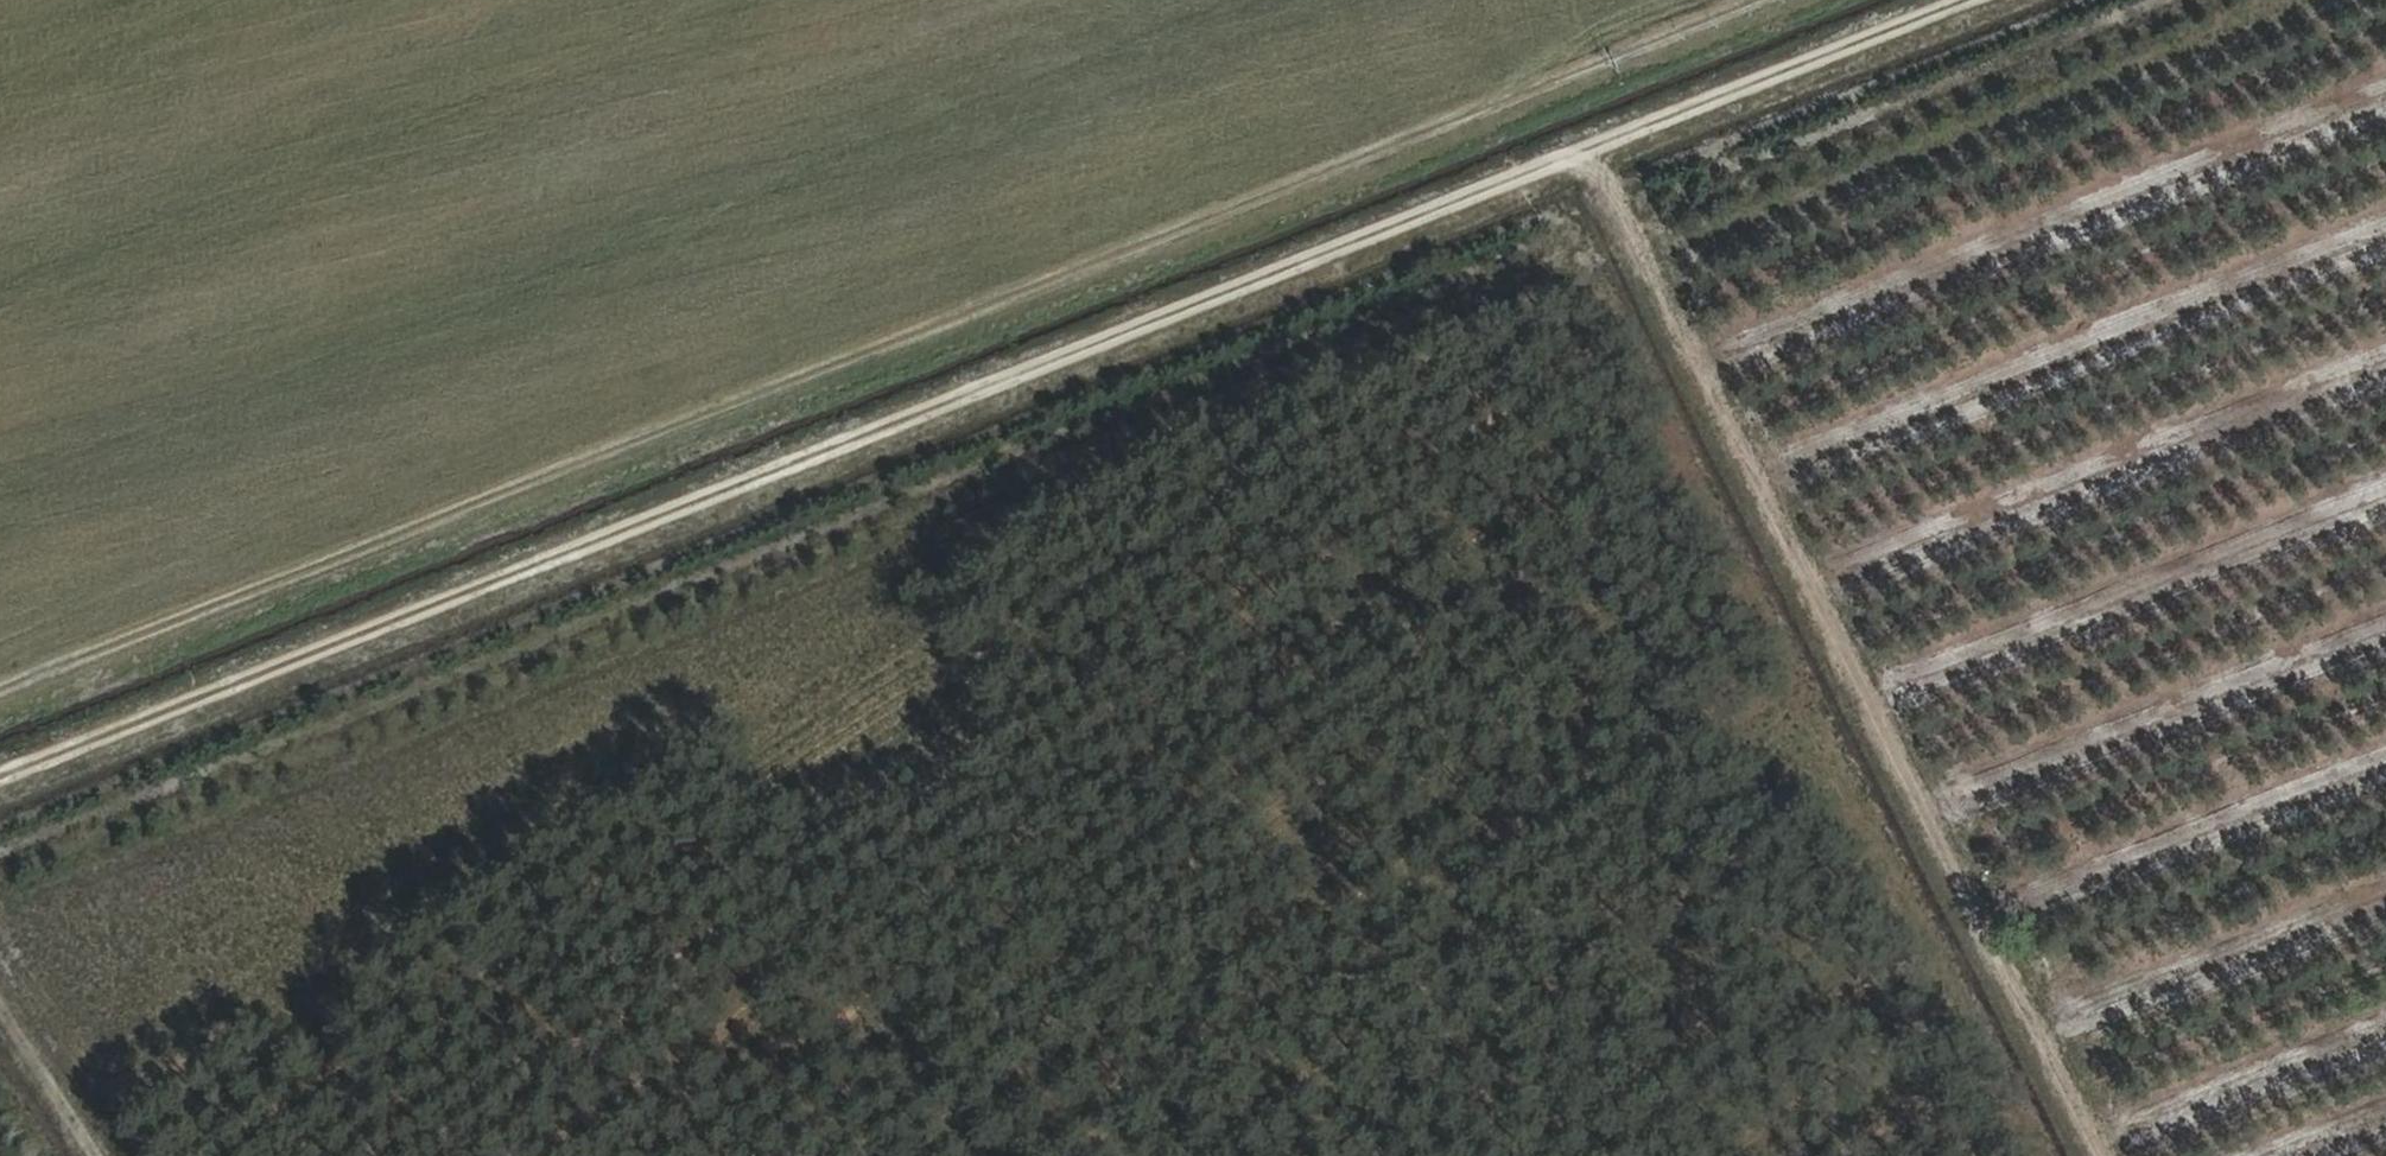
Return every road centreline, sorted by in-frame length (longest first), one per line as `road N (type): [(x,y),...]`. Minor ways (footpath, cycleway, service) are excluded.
road 1 (track): [(0,785),(2041,0)]
road 2 (track): [(1598,170),(2107,1155)]
road 3 (track): [(0,999),(102,1155)]

